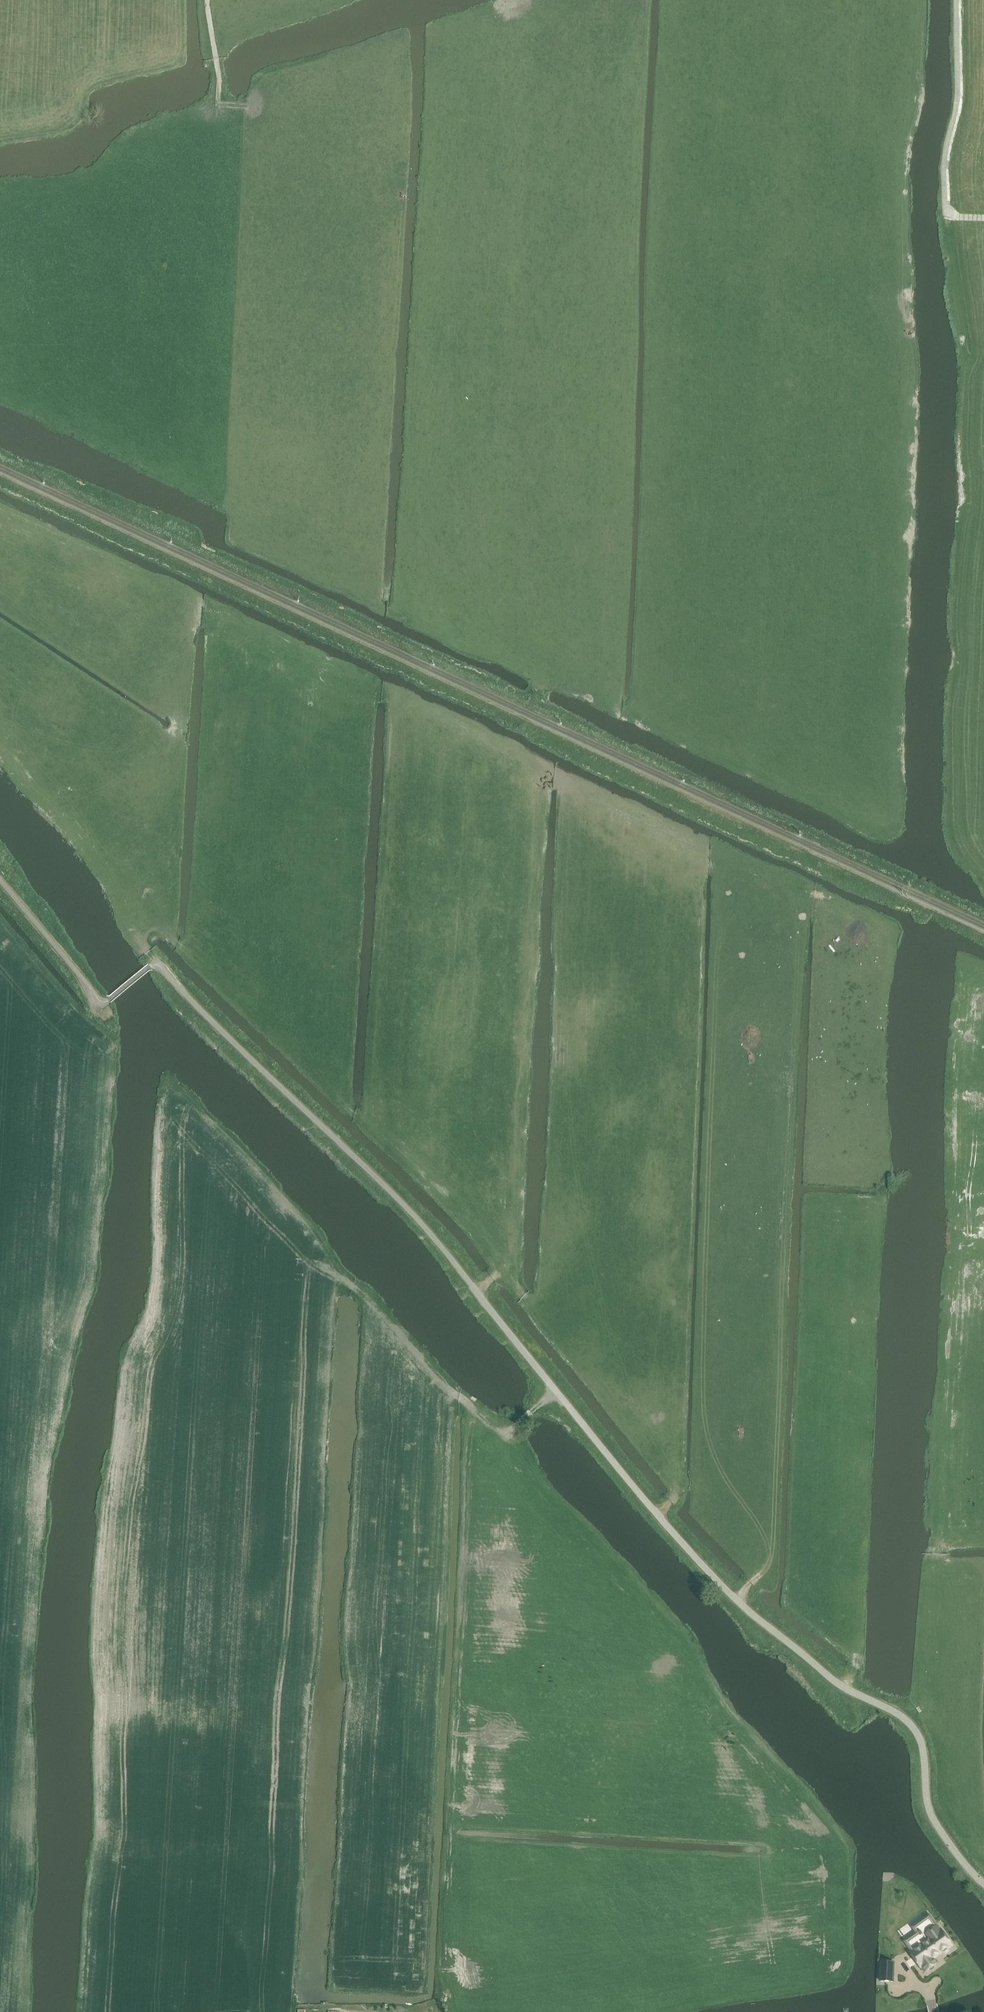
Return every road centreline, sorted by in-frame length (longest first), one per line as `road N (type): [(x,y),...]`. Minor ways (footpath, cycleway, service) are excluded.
road 1 (track): [(738,1601),(772,1550),(800,922)]
road 2 (track): [(983,218),(950,217),(945,199),(958,97),(957,0)]
road 3 (track): [(251,107),(217,103),(206,0)]

